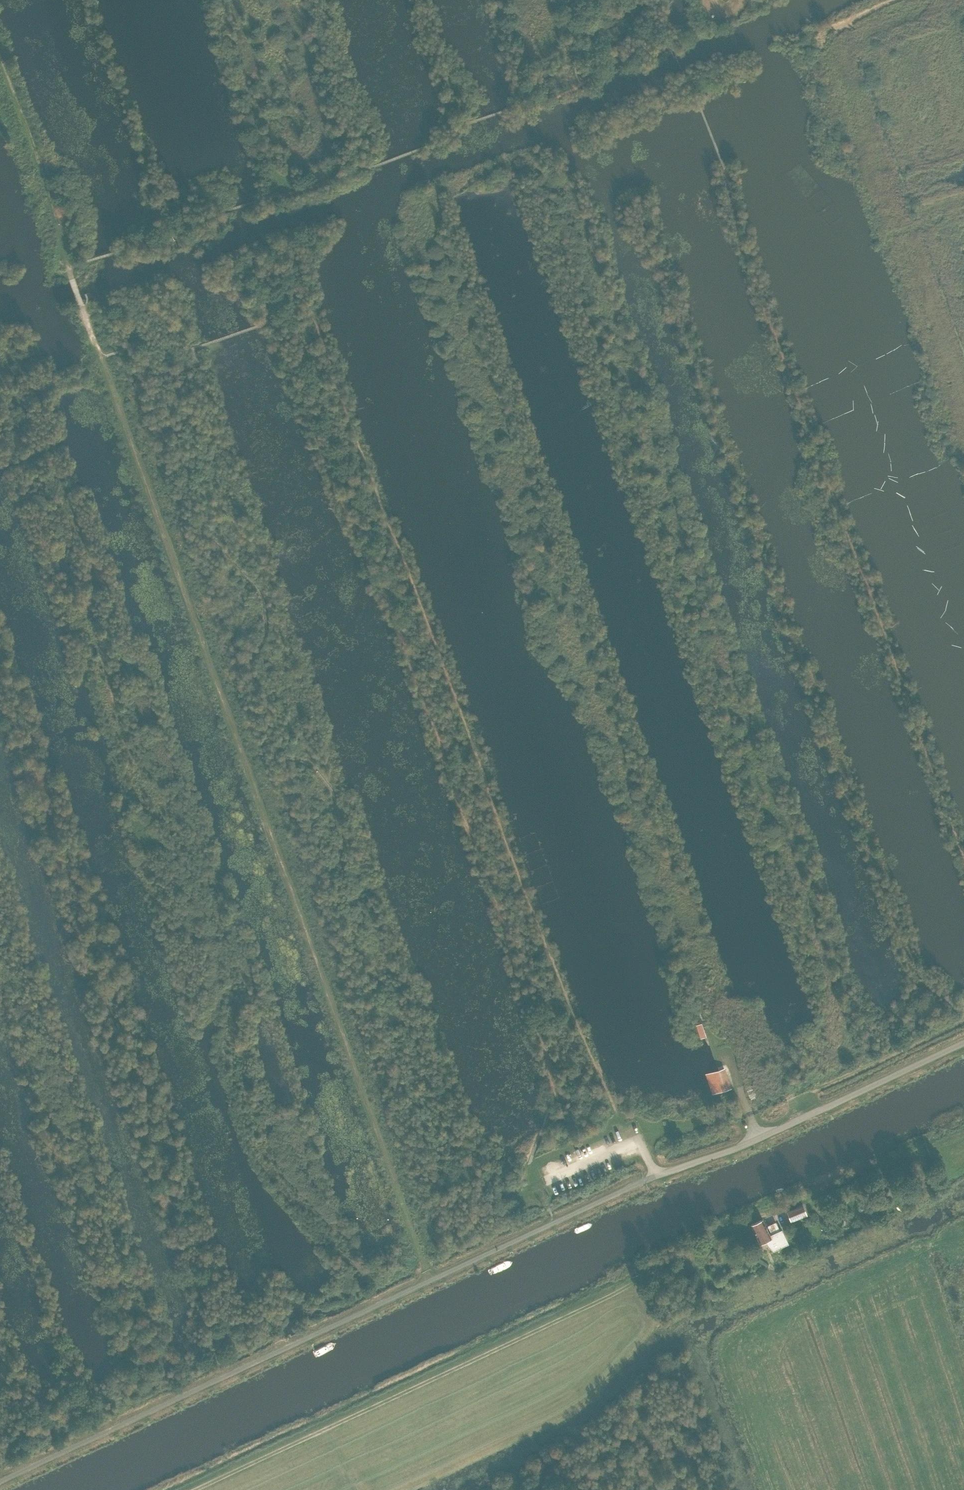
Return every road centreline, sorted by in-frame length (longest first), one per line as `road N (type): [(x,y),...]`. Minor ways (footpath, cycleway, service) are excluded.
road 1 (unclassified): [(657,1175),(963,1045)]

